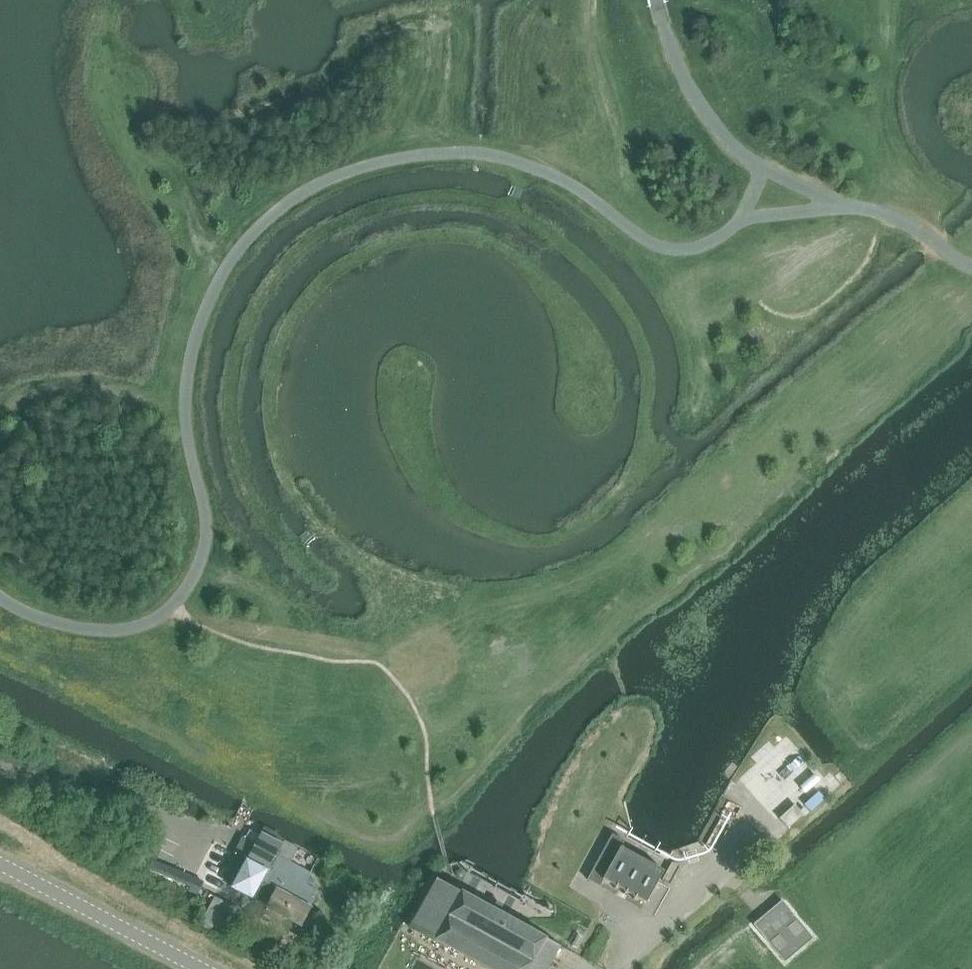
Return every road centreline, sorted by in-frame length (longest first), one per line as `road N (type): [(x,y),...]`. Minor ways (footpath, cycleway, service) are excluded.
road 1 (unclassified): [(203,968),(0,863)]

